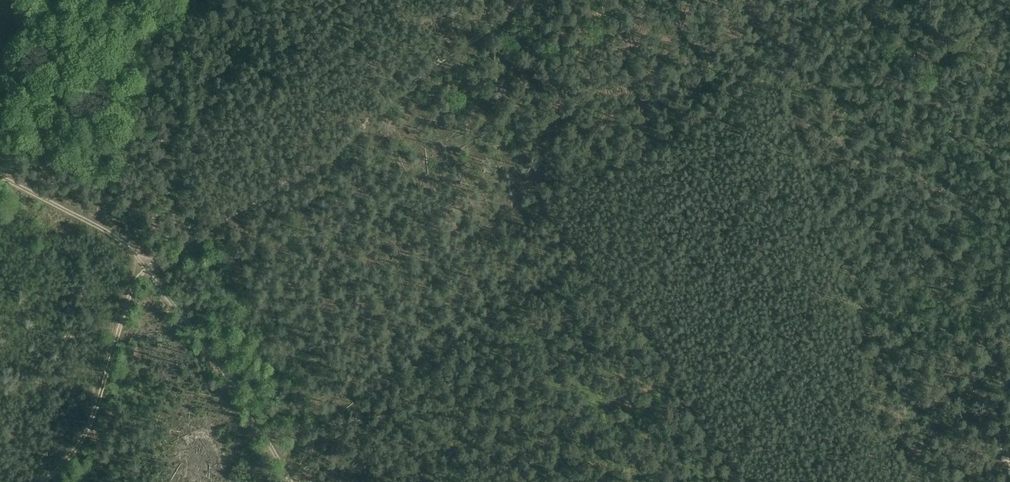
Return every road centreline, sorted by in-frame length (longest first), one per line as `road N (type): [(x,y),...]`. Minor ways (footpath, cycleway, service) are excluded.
road 1 (track): [(516,0),(310,170),(148,268)]
road 2 (track): [(0,177),(126,245),(241,397),(290,481)]
road 3 (track): [(41,481),(89,427),(131,289),(148,268)]

